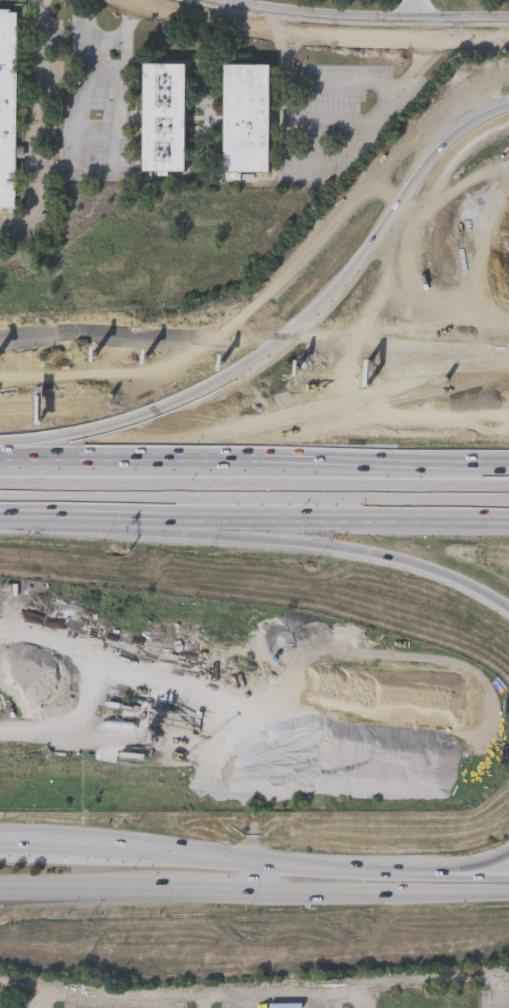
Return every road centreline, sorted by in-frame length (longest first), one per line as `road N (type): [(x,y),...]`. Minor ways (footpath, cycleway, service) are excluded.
road 1 (motorway): [(508,362),(95,337),(0,344)]
road 2 (motorway): [(508,458),(0,454)]
road 3 (motorway): [(74,513),(508,512)]
road 4 (tertiary): [(117,0),(288,39),(508,42)]
road 5 (tertiary): [(508,22),(309,18),(221,0)]
road 6 (secondary): [(275,890),(508,892)]
road 7 (secondary): [(162,847),(0,837)]
road 8 (secondary): [(409,870),(254,852)]
road 9 (secondary): [(7,886),(155,888)]
road 10 (secondary): [(155,888),(275,890)]

